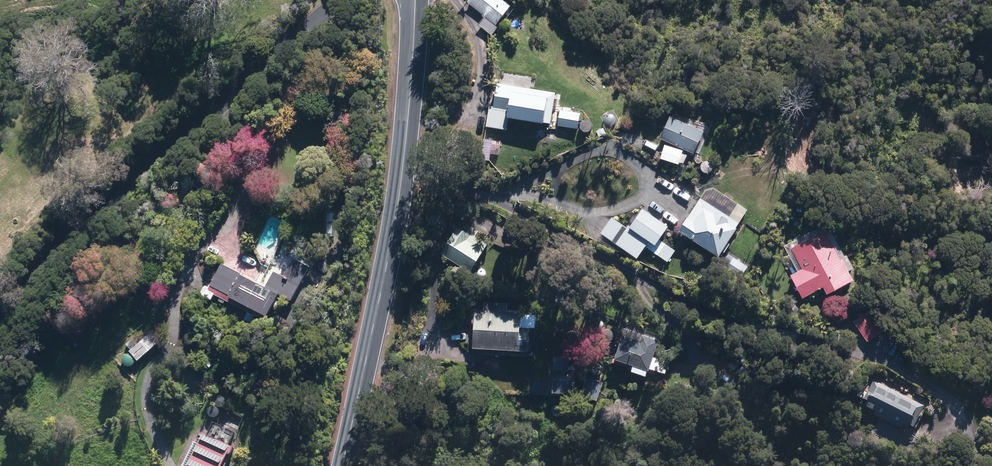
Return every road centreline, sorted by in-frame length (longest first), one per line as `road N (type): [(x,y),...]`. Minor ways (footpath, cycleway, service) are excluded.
road 1 (tertiary): [(415,0),(401,176),(341,465)]
road 2 (residential): [(0,327),(85,215),(222,106),(336,0)]

